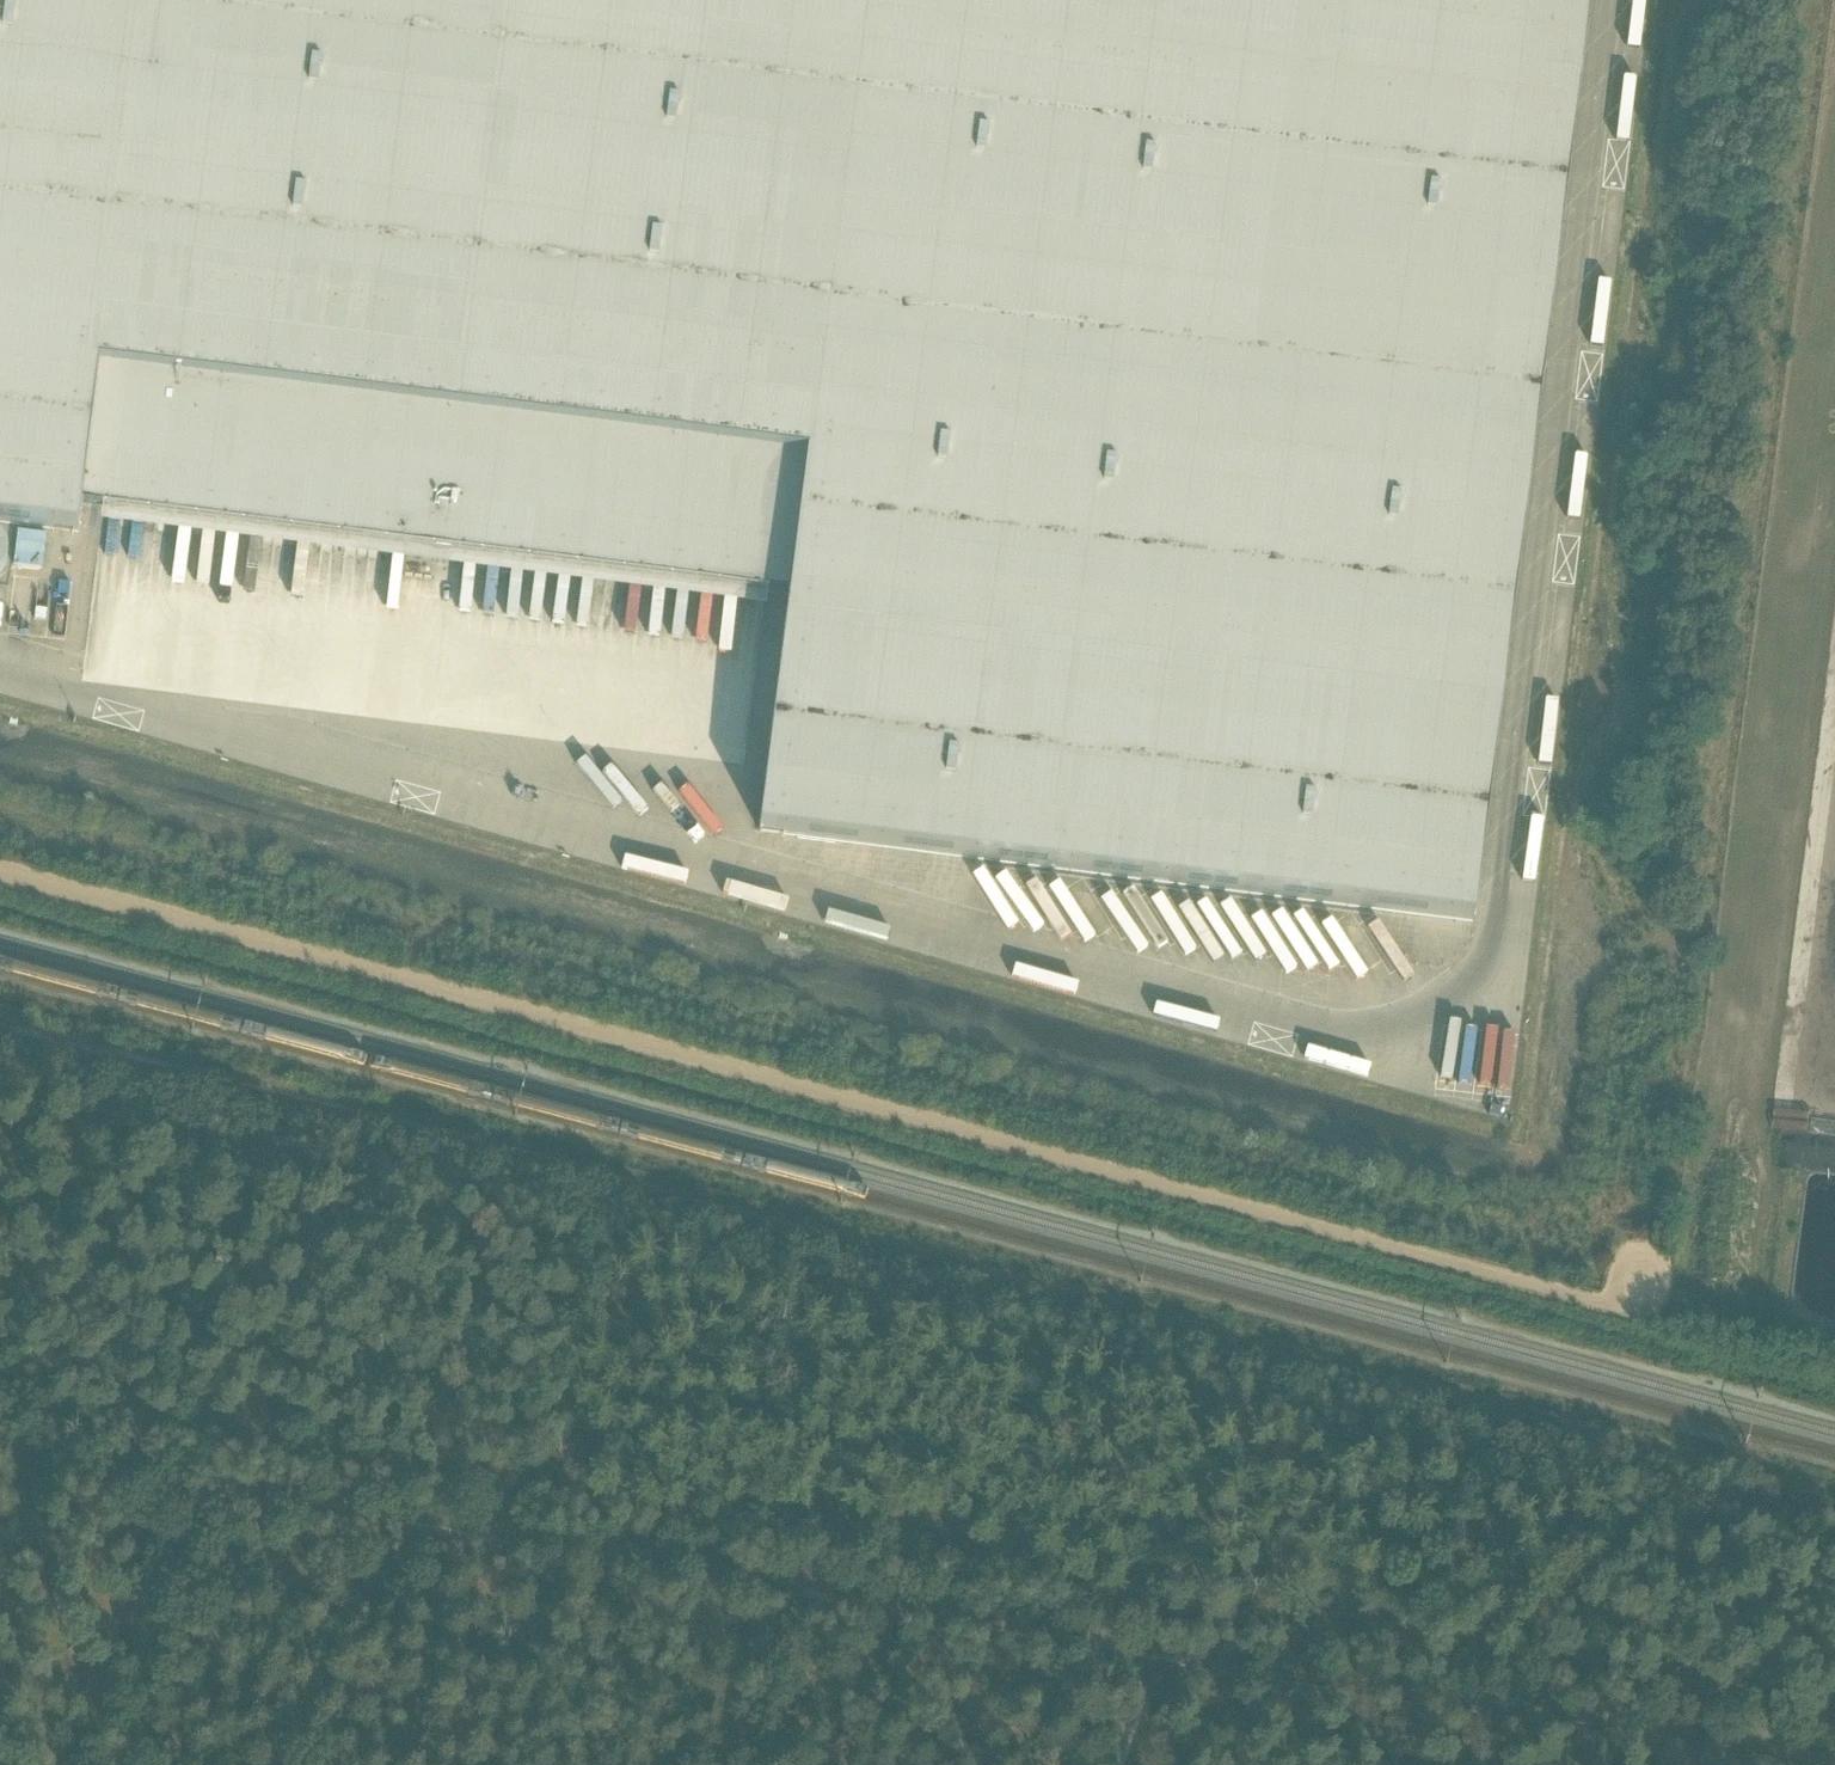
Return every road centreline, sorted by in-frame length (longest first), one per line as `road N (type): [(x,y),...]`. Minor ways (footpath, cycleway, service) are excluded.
road 1 (track): [(0,1011),(1834,1501)]
road 2 (track): [(1162,1654),(196,1477),(128,1764)]
road 3 (track): [(1162,1654),(1834,1764)]
road 4 (track): [(196,1477),(0,1441)]

